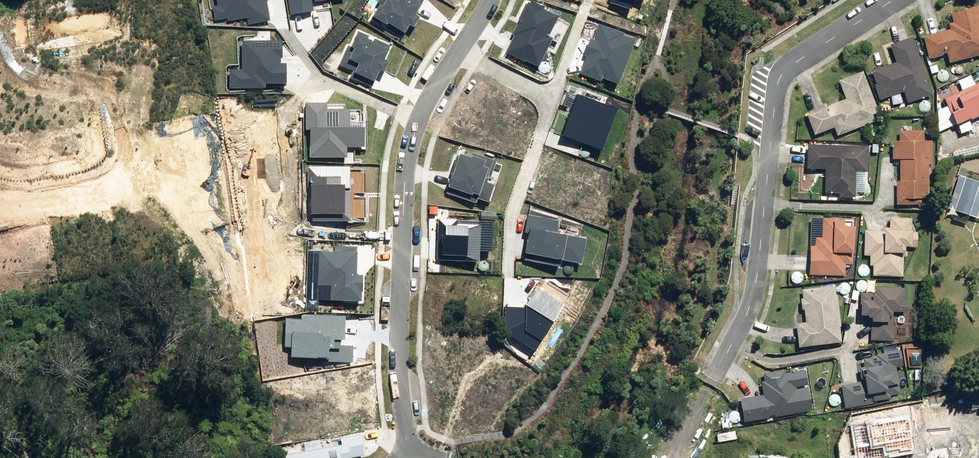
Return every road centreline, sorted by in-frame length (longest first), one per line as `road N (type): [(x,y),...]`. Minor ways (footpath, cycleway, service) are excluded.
road 1 (residential): [(714,379),(755,285),(784,68),(891,0)]
road 2 (residential): [(509,273),(511,214),(542,106),(525,84),(458,52)]
road 3 (residential): [(404,234),(399,357),(410,452)]
road 4 (residential): [(419,120),(316,73),(290,42)]

